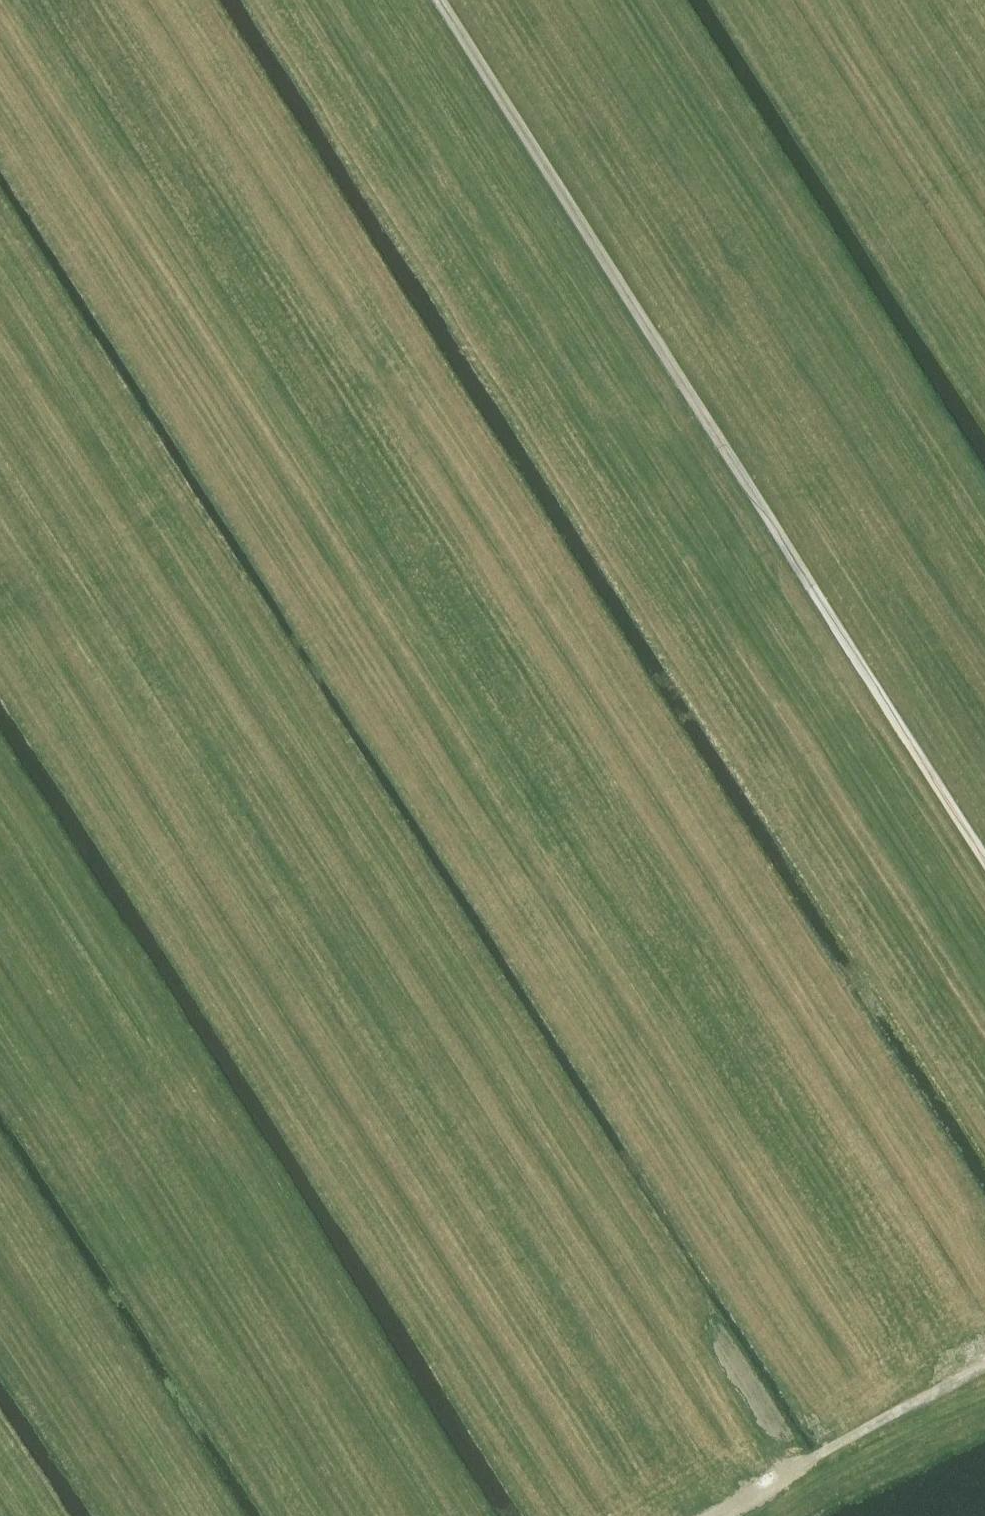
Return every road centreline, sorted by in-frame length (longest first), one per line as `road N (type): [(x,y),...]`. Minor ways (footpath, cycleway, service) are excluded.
road 1 (track): [(984,863),(439,0)]
road 2 (track): [(816,1456),(984,1367)]

